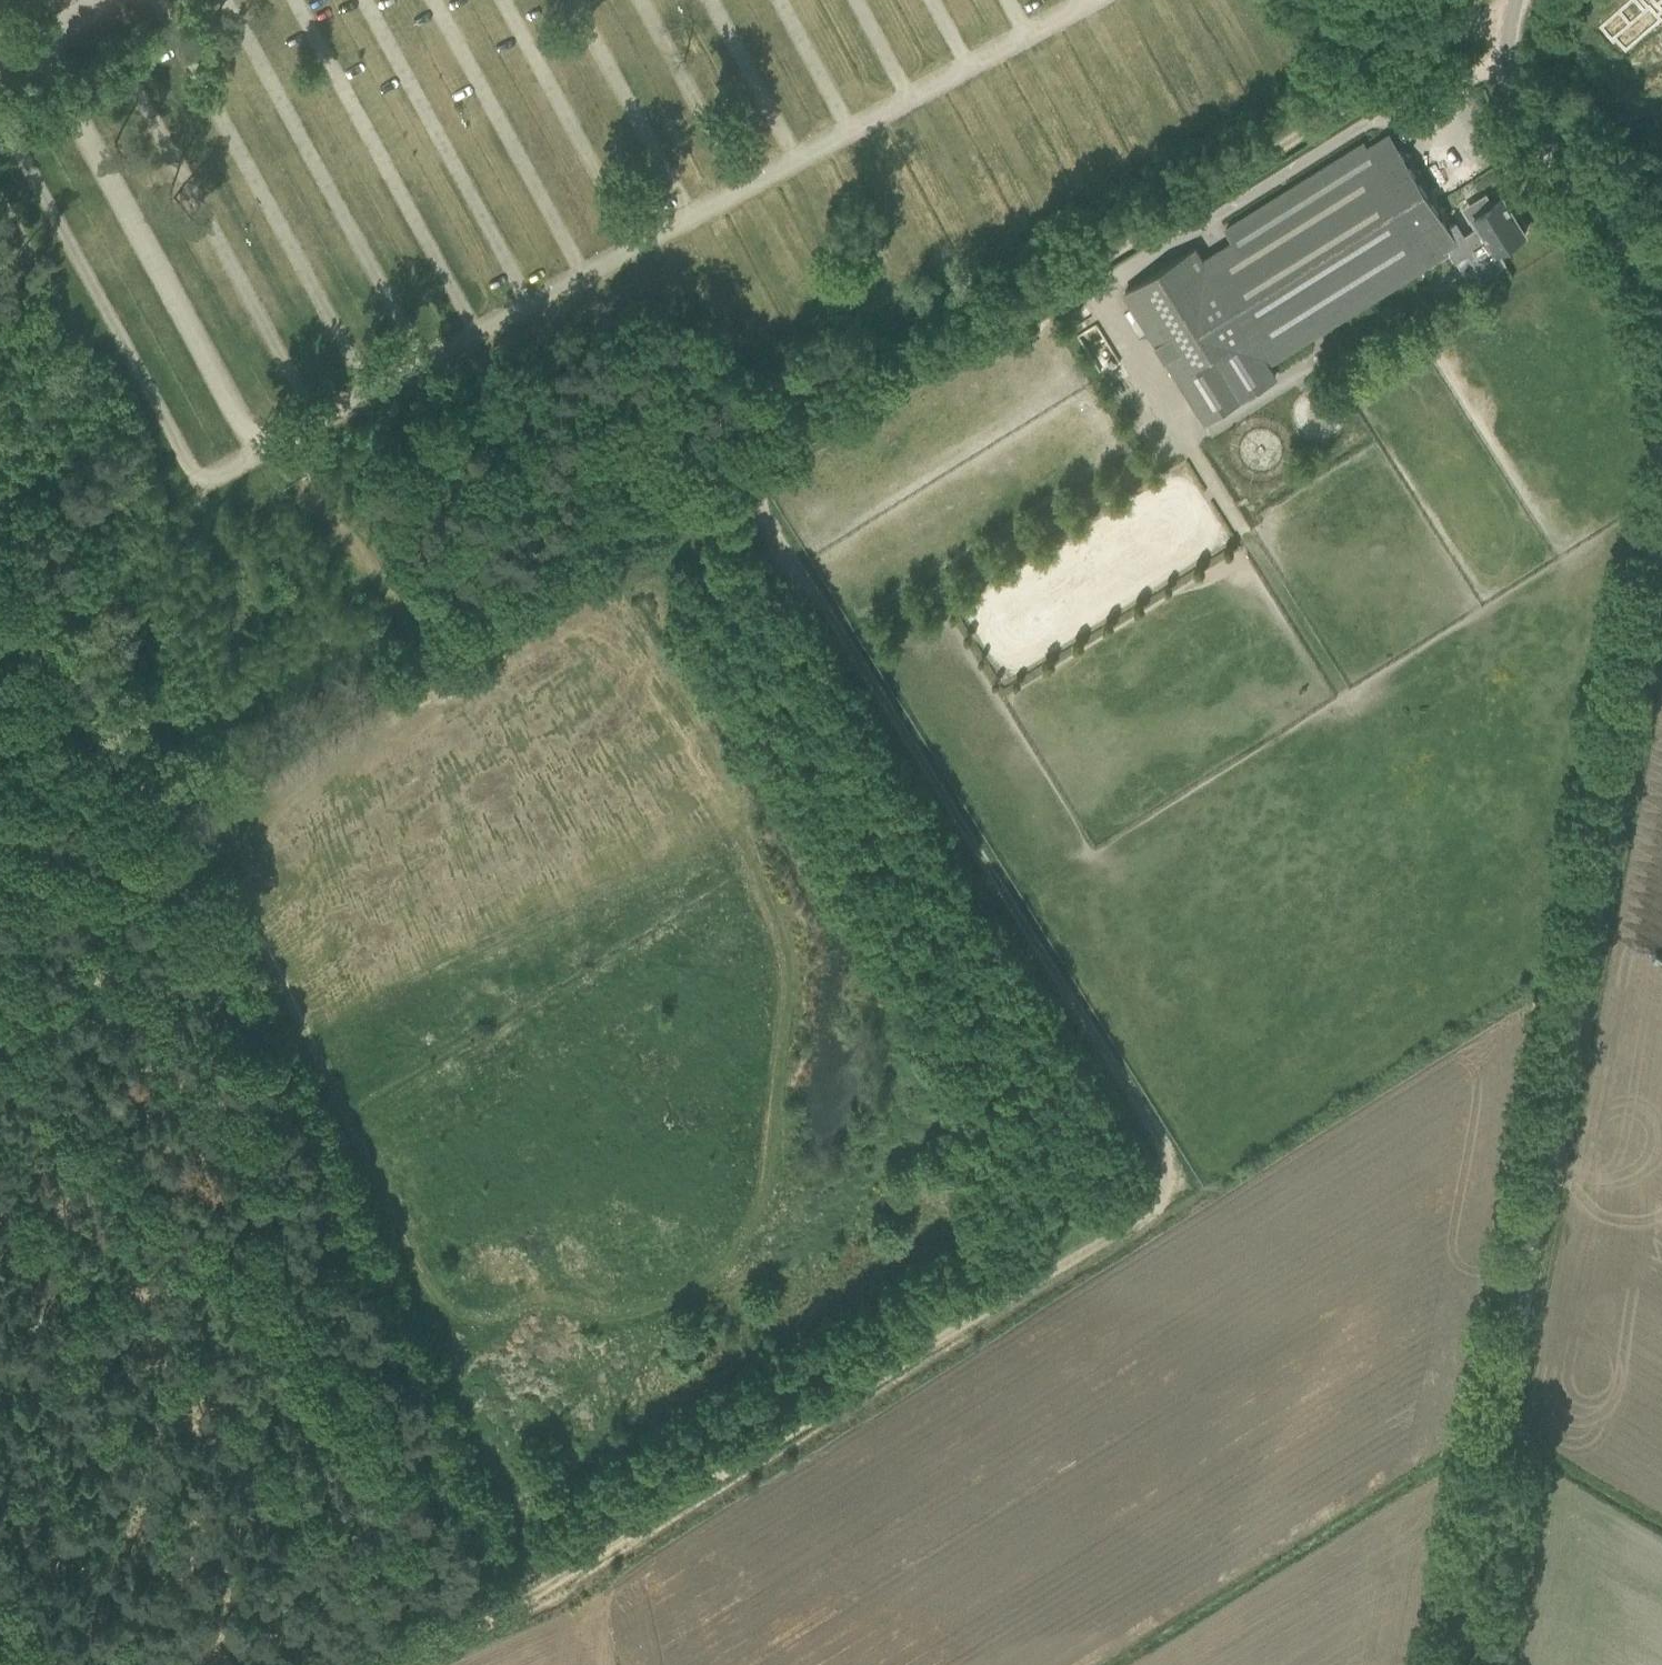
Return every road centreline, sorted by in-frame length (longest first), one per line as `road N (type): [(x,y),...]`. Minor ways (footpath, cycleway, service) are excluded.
road 1 (track): [(1486,13),(737,487),(1176,1189),(532,1585),(357,1664)]
road 2 (residential): [(1450,1664),(1661,526)]
road 3 (track): [(0,1035),(184,897),(0,630)]
road 4 (residential): [(1661,306),(1517,101),(1505,51),(1510,17)]

